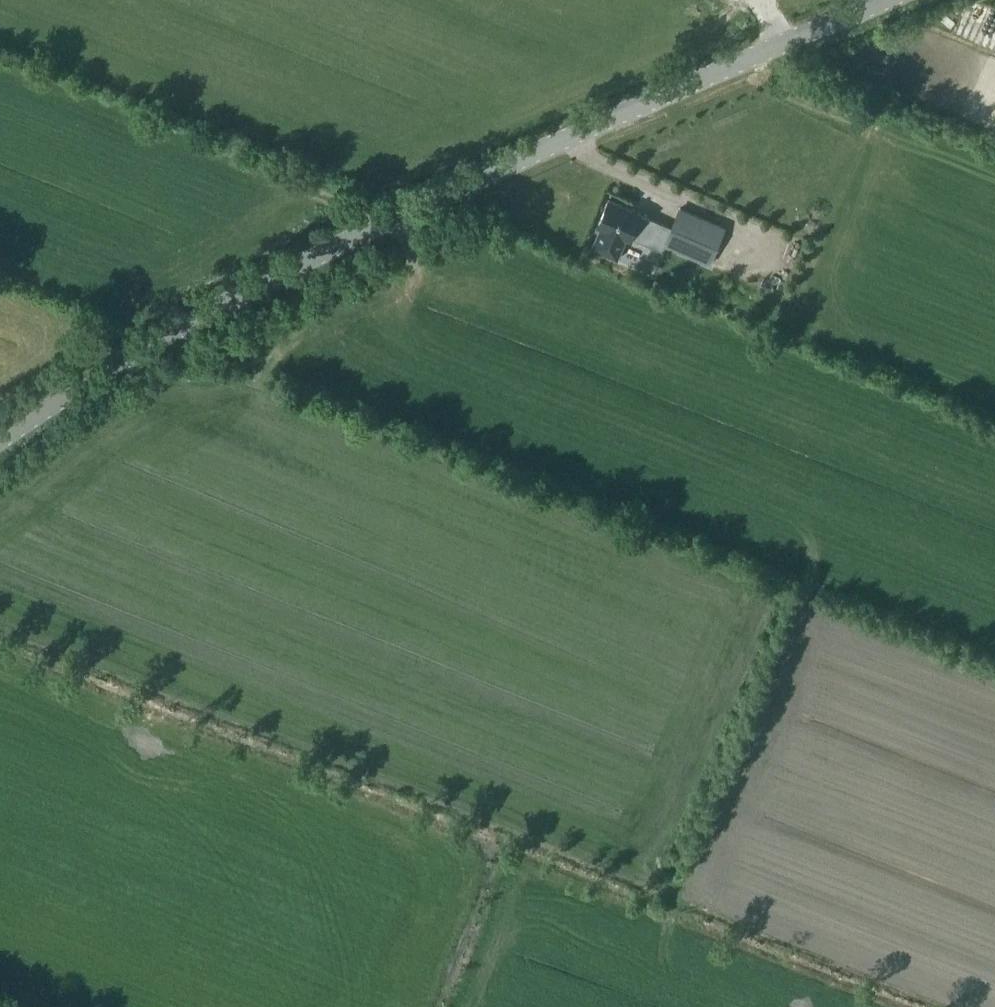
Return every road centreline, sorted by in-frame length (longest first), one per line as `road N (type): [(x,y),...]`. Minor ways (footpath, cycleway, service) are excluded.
road 1 (tertiary): [(0,438),(98,373),(274,278),(885,0)]

